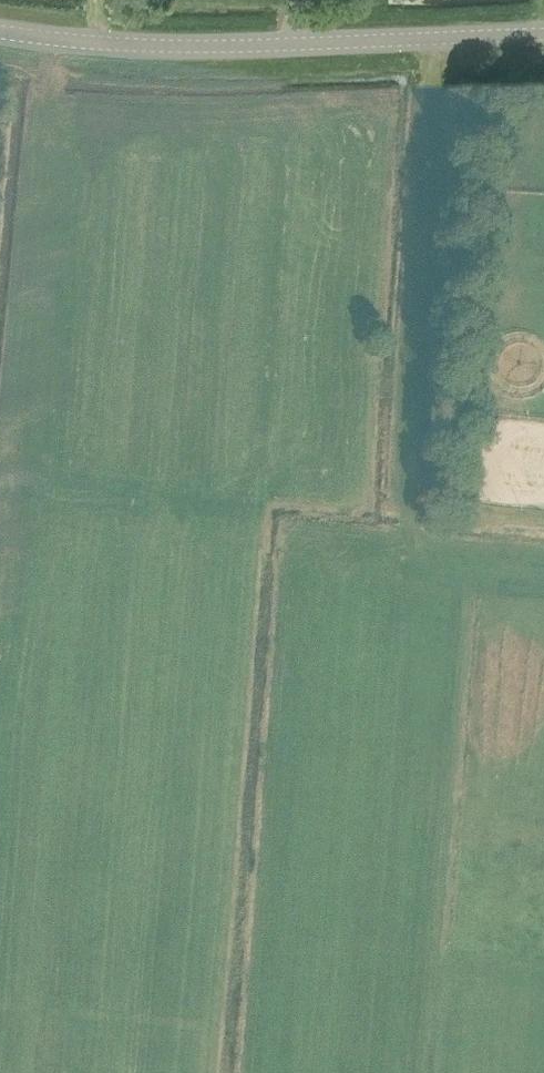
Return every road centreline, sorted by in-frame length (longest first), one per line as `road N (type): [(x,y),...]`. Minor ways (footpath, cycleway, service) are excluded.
road 1 (tertiary): [(0,32),(206,48),(543,35)]

